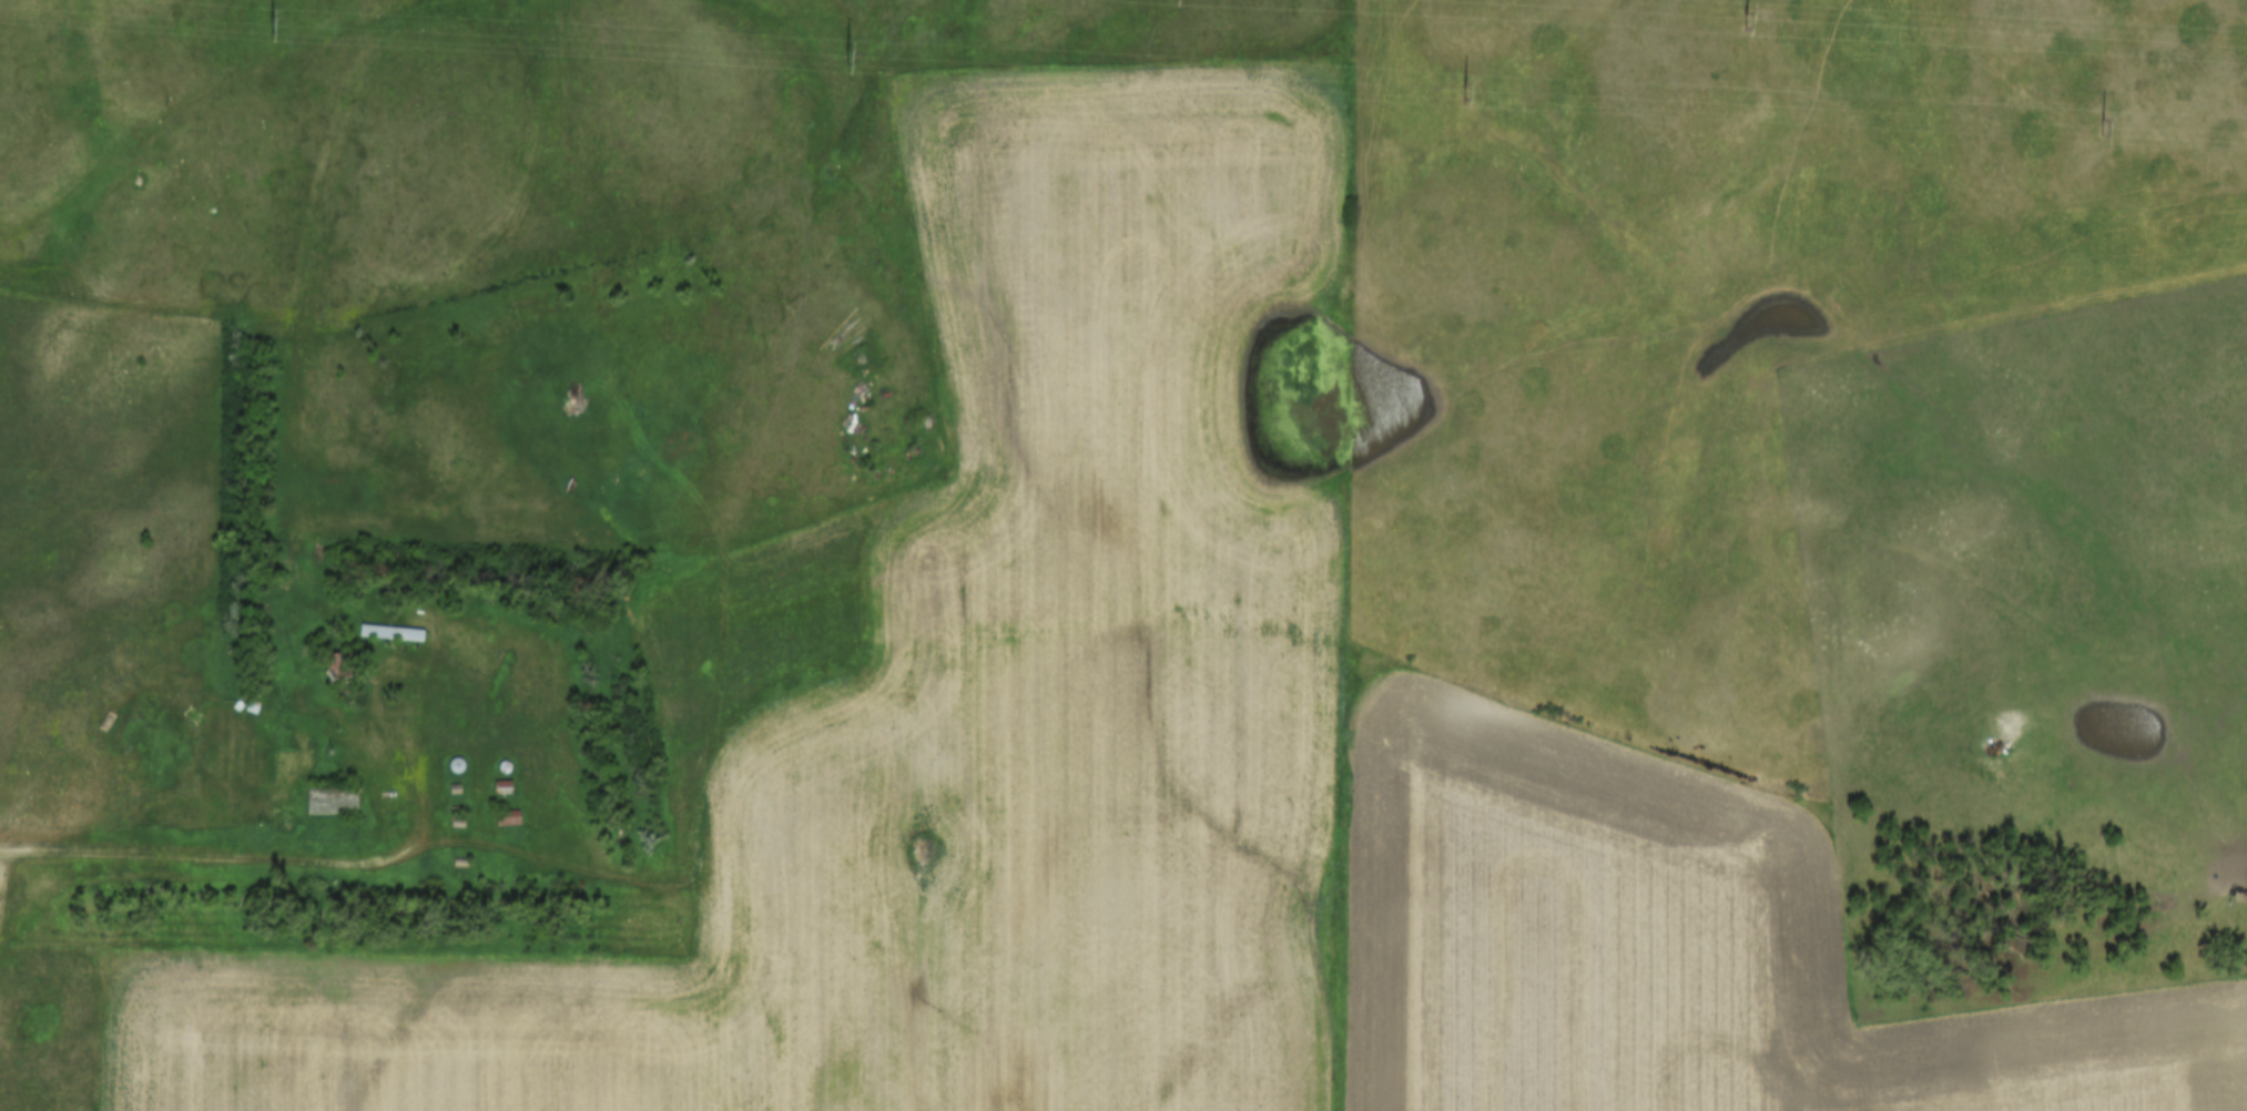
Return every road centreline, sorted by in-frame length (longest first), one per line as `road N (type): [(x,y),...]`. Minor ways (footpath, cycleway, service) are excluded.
road 1 (track): [(416,852),(434,845),(510,855),(609,880),(704,879),(785,747),(955,714),(1248,721),(1553,762),(1839,870),(1948,1069),(2058,1110)]
road 2 (track): [(2103,1110),(2246,976)]

